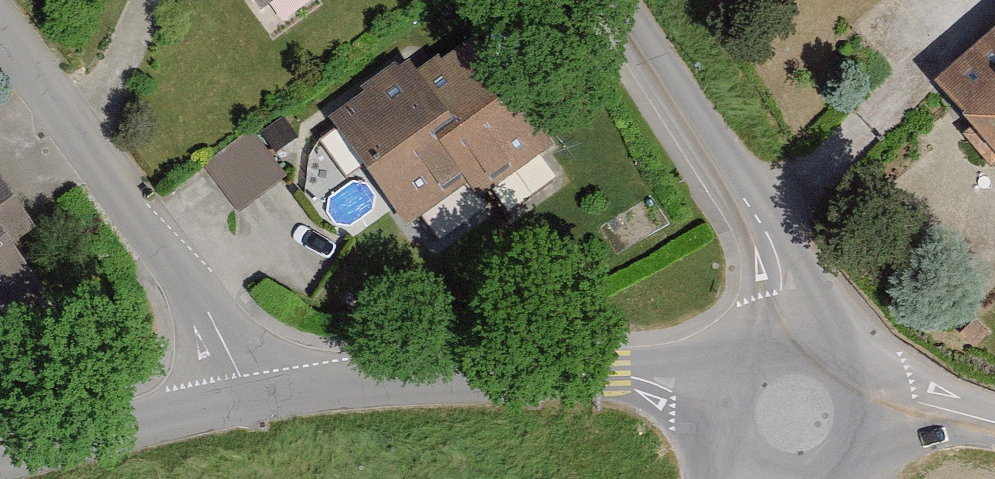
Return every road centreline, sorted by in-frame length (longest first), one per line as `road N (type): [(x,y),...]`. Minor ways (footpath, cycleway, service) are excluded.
road 1 (residential): [(248,403),(616,374),(711,389)]
road 2 (residential): [(248,403),(208,316),(0,33)]
road 3 (residential): [(608,0),(760,222),(780,264),(792,326)]
road 4 (residential): [(0,456),(248,403)]
road 5 (residential): [(883,401),(861,355),(841,339),(792,326)]

